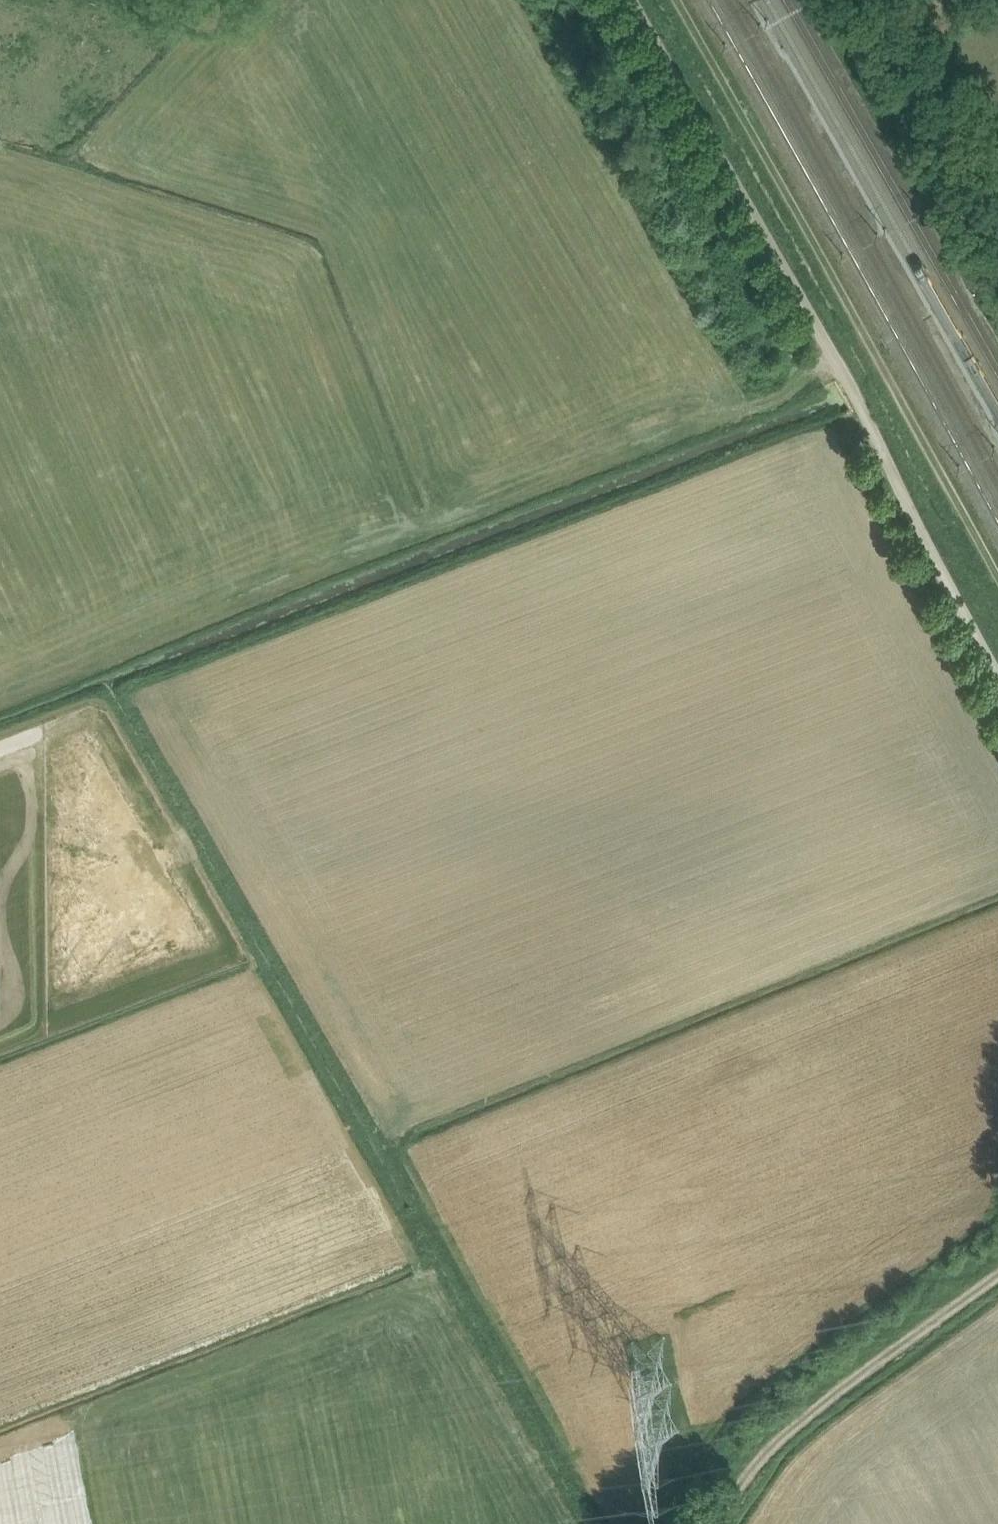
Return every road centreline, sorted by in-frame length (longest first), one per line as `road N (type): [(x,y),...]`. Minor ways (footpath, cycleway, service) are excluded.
road 1 (unclassified): [(997,675),(865,412),(633,0)]
road 2 (track): [(997,1277),(786,1433),(712,1523)]
road 3 (track): [(997,285),(848,0)]

